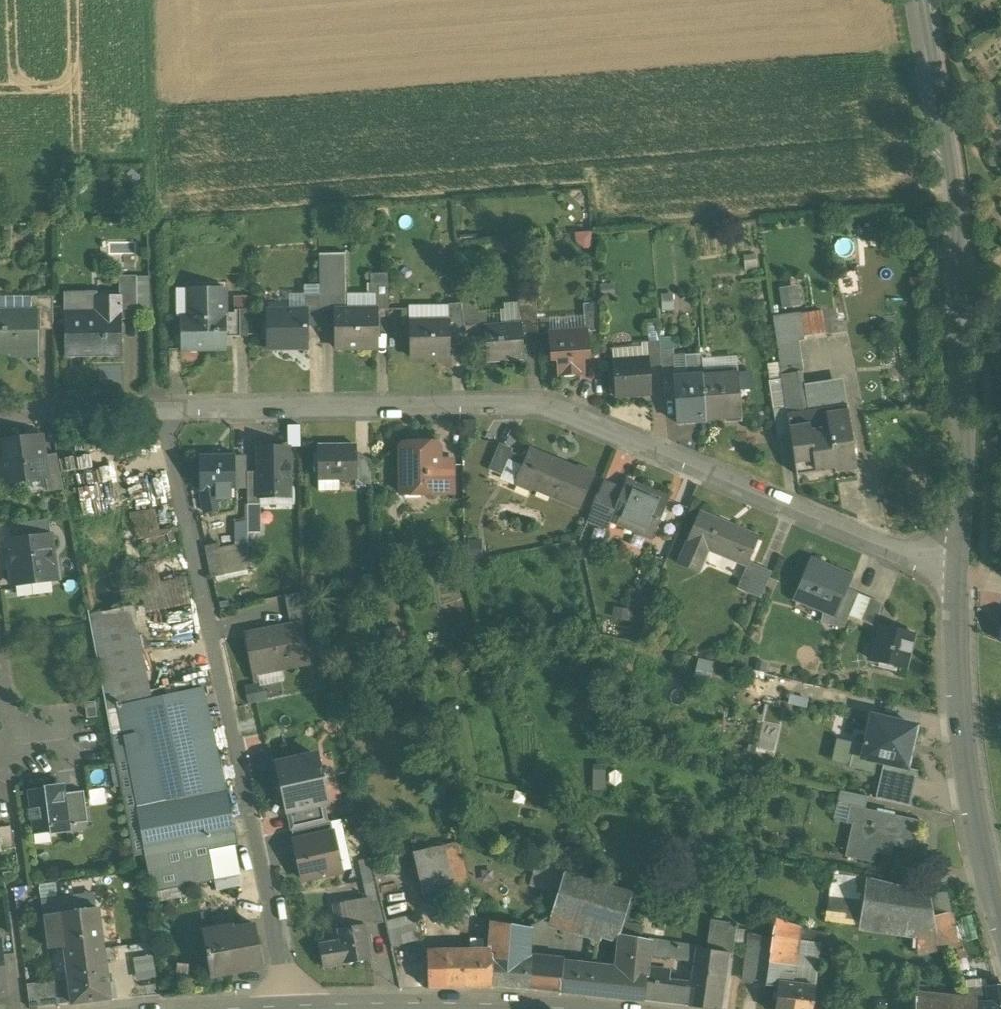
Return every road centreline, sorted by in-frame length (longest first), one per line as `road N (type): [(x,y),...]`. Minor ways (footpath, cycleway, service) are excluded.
road 1 (residential): [(166,413),(542,407),(958,566)]
road 2 (residential): [(290,1008),(166,413)]
road 3 (tertiary): [(919,0),(957,214),(968,468),(958,566)]
road 4 (track): [(166,413),(158,0)]
road 5 (tertiary): [(958,566),(954,636),(971,824),(1000,939)]
road 6 (secondary): [(535,1008),(290,1008)]
road 7 (residential): [(0,415),(166,413)]
road 8 (residential): [(0,656),(17,760),(0,774)]

